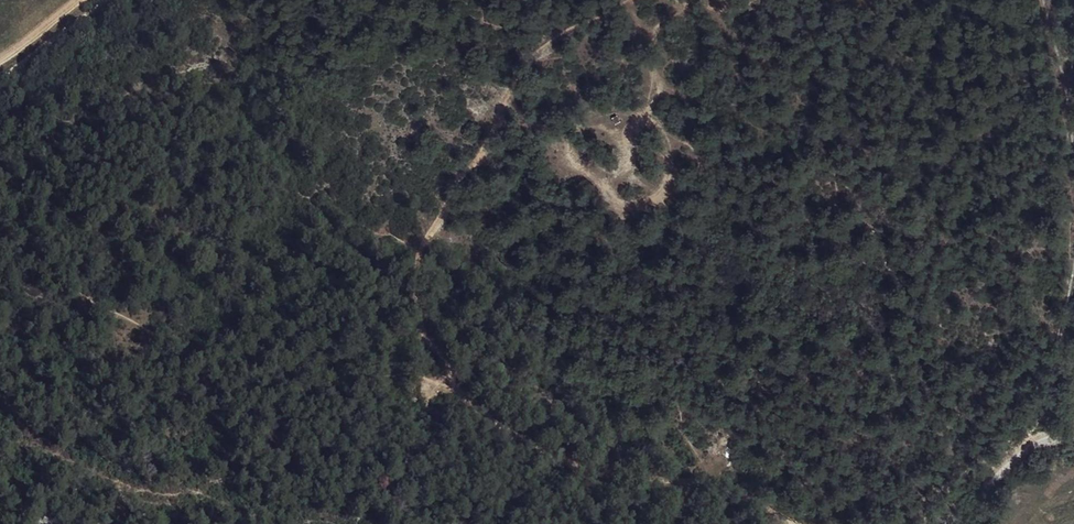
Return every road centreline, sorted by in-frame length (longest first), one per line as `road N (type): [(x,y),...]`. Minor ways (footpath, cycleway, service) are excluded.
road 1 (unclassified): [(1073,431),(1020,451),(941,523)]
road 2 (track): [(0,79),(103,0)]

